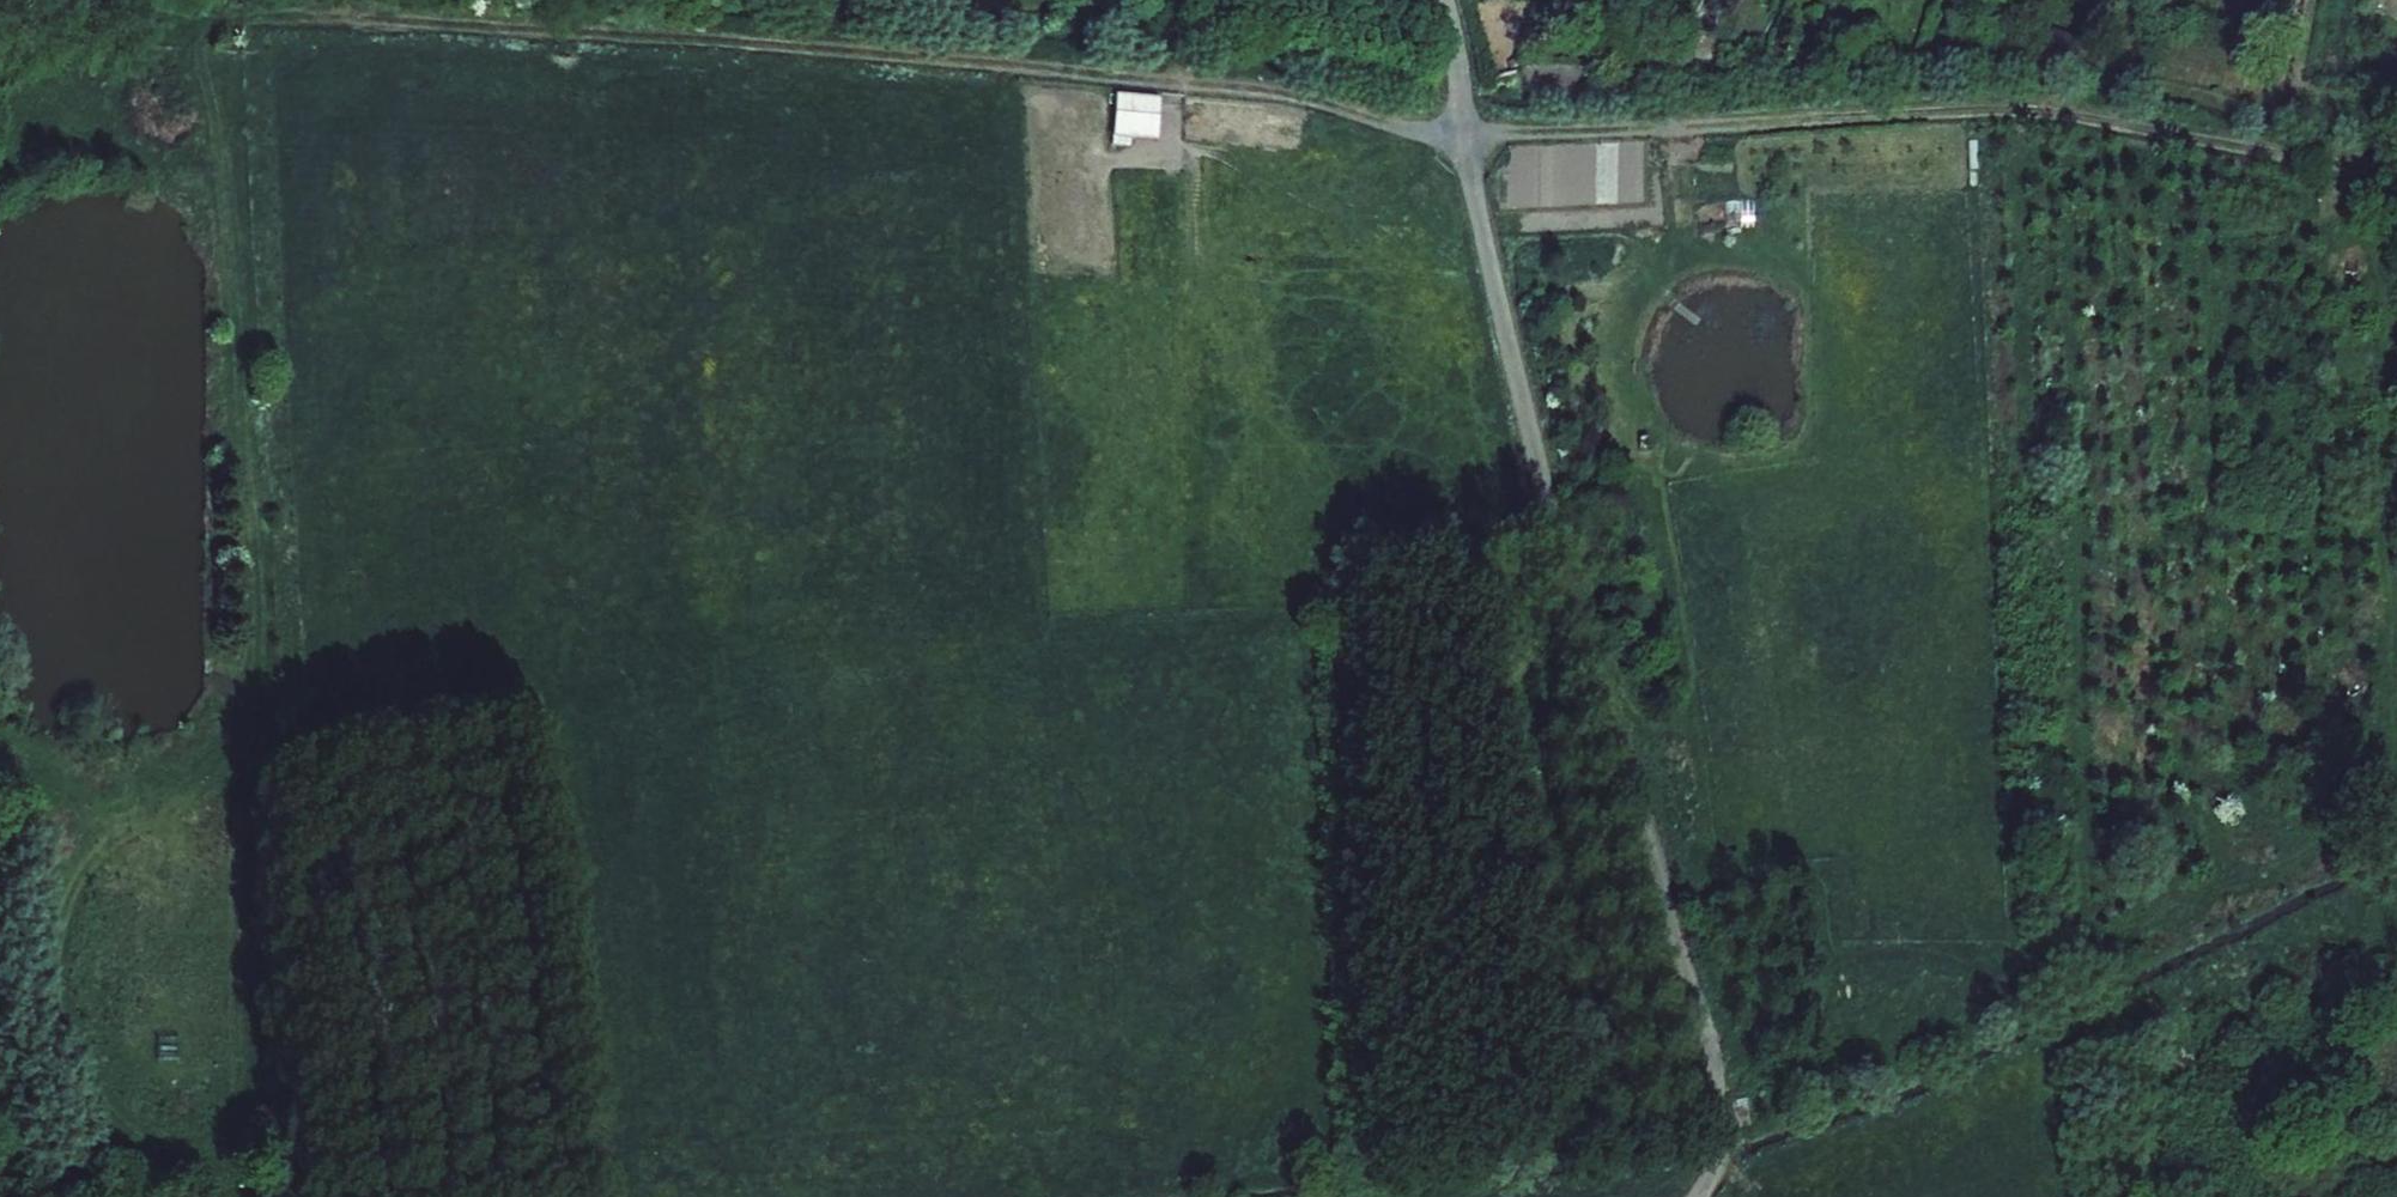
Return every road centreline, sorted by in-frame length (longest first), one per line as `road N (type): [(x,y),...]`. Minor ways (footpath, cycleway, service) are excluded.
road 1 (unclassified): [(1440,0),(1500,311),(1724,1121),(1722,1152),(1698,1196)]
road 2 (track): [(1466,136),(2028,111),(2396,160)]

